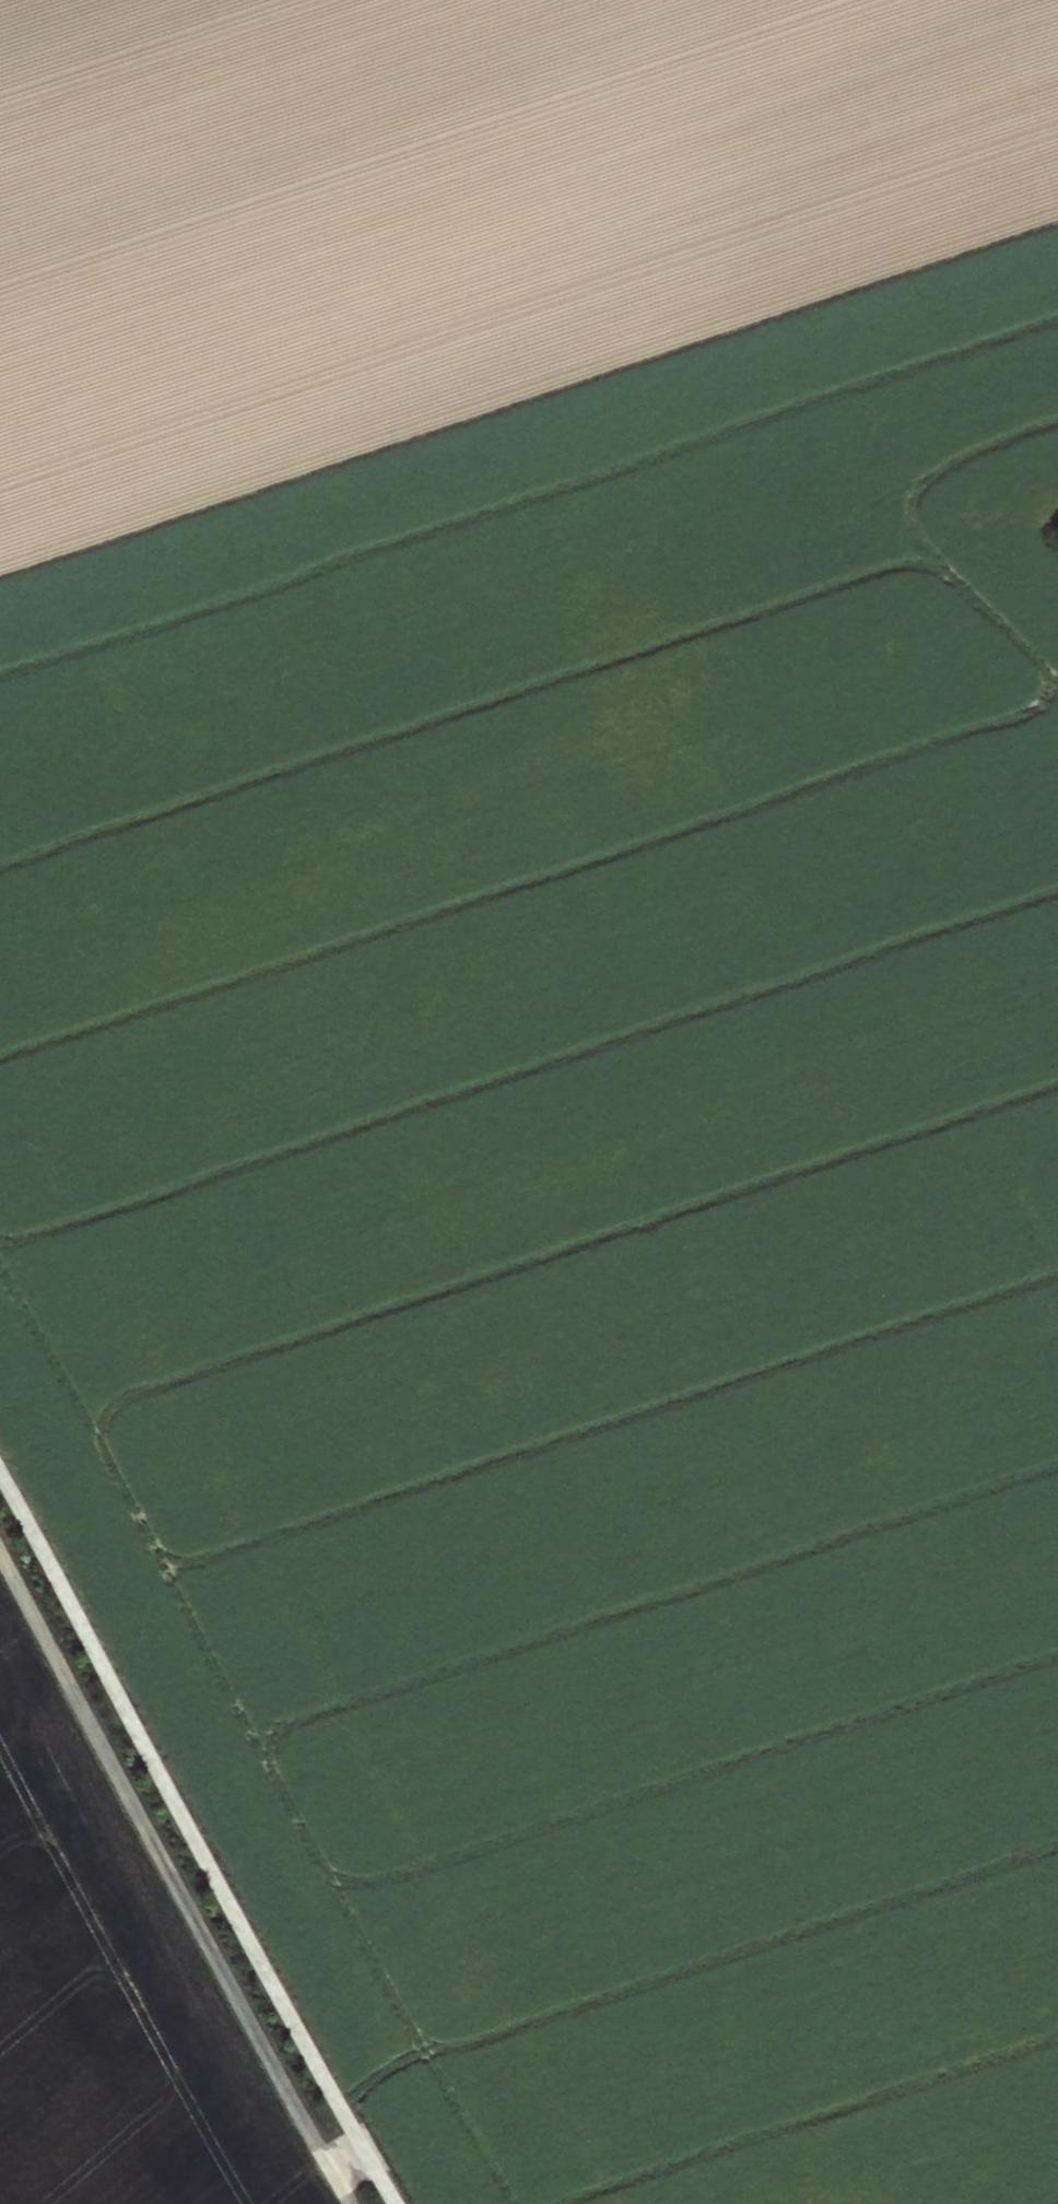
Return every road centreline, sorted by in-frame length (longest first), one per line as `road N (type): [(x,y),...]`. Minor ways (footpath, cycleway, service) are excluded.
road 1 (track): [(352,2203),(0,1553)]

